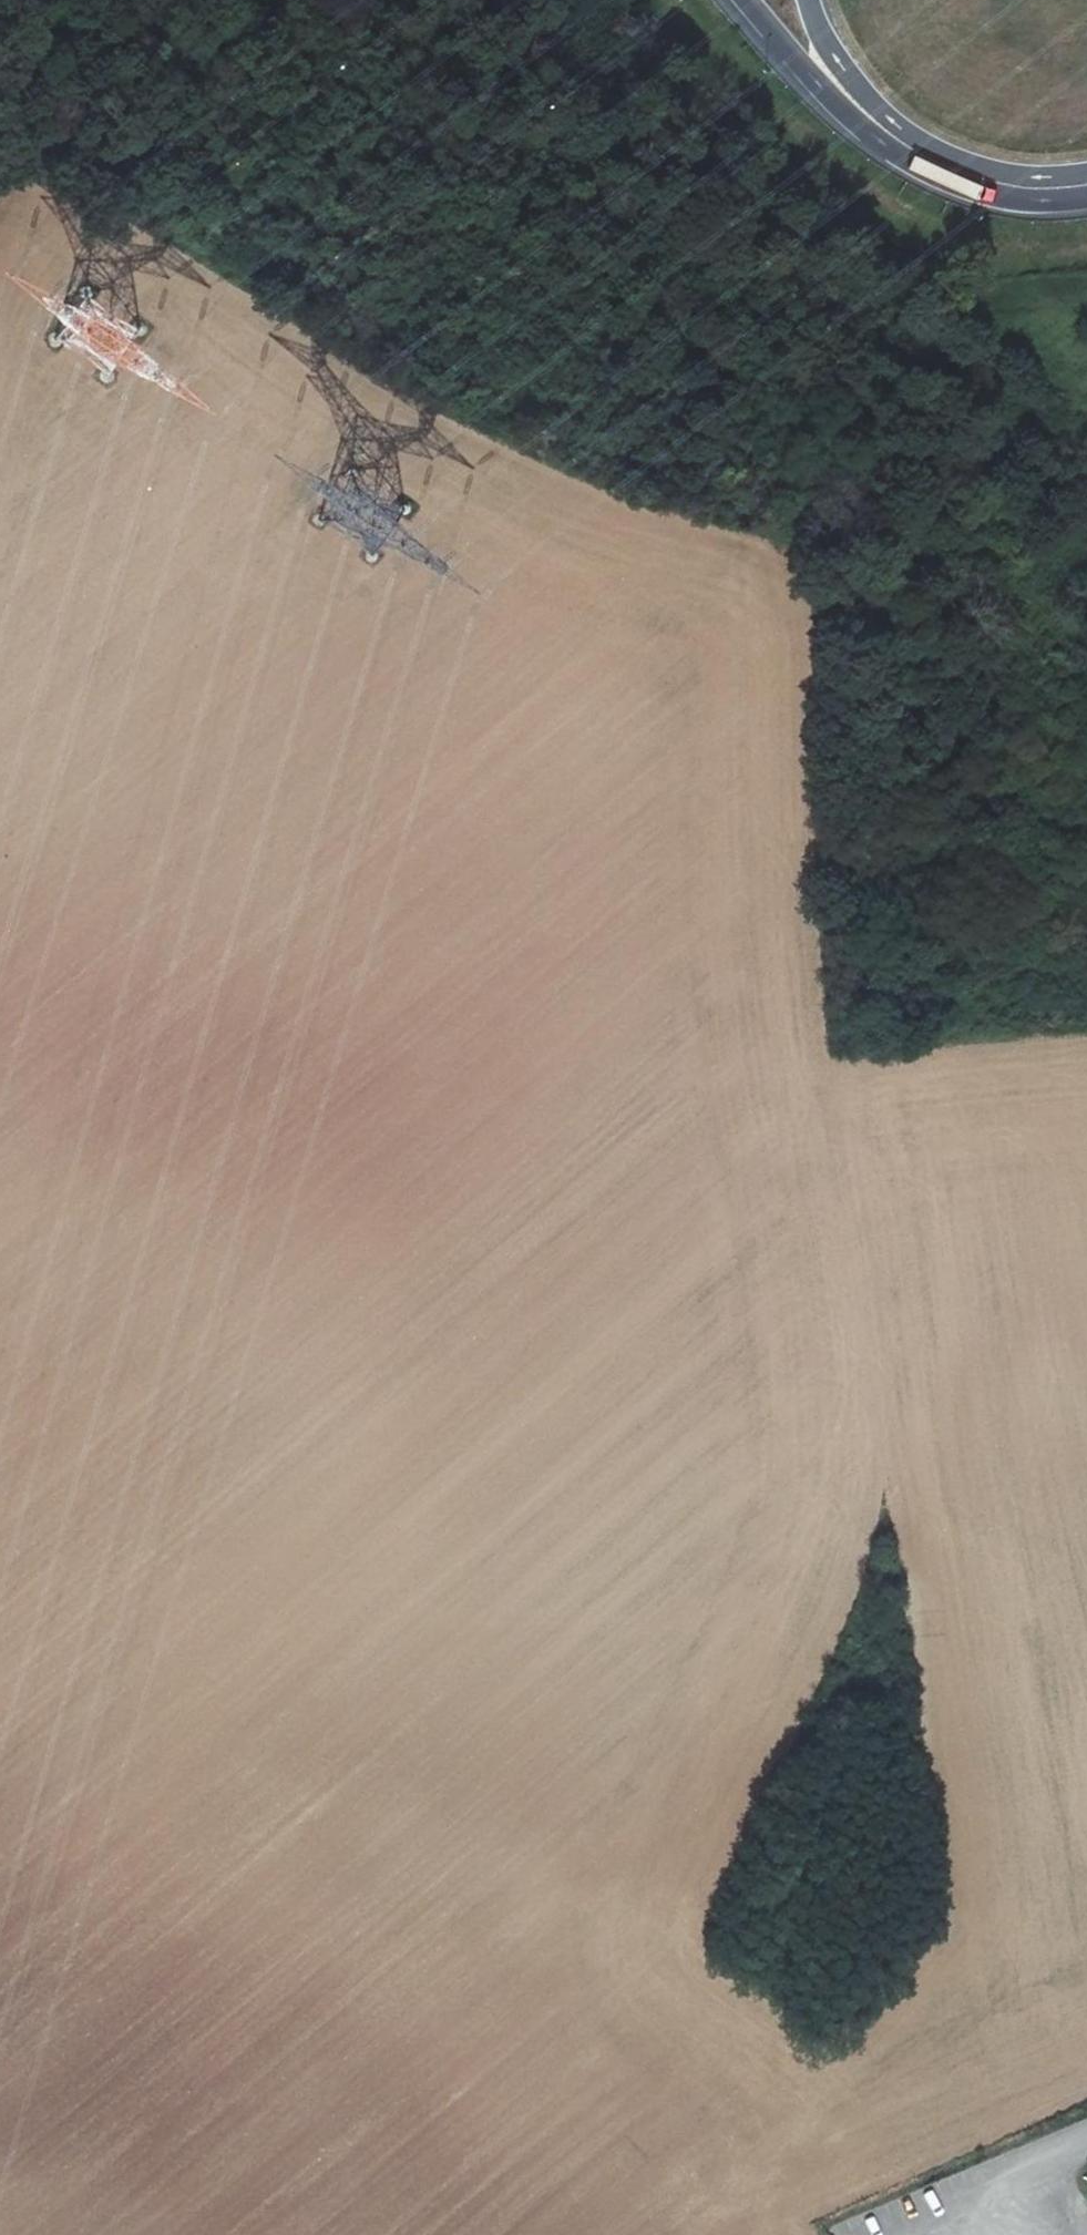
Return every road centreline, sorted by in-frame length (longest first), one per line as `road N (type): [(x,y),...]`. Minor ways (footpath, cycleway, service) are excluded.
road 1 (motorway): [(744,0),(844,112),(921,168),(1004,198),(1086,197)]
road 2 (unclassified): [(880,2234),(1086,2147)]

